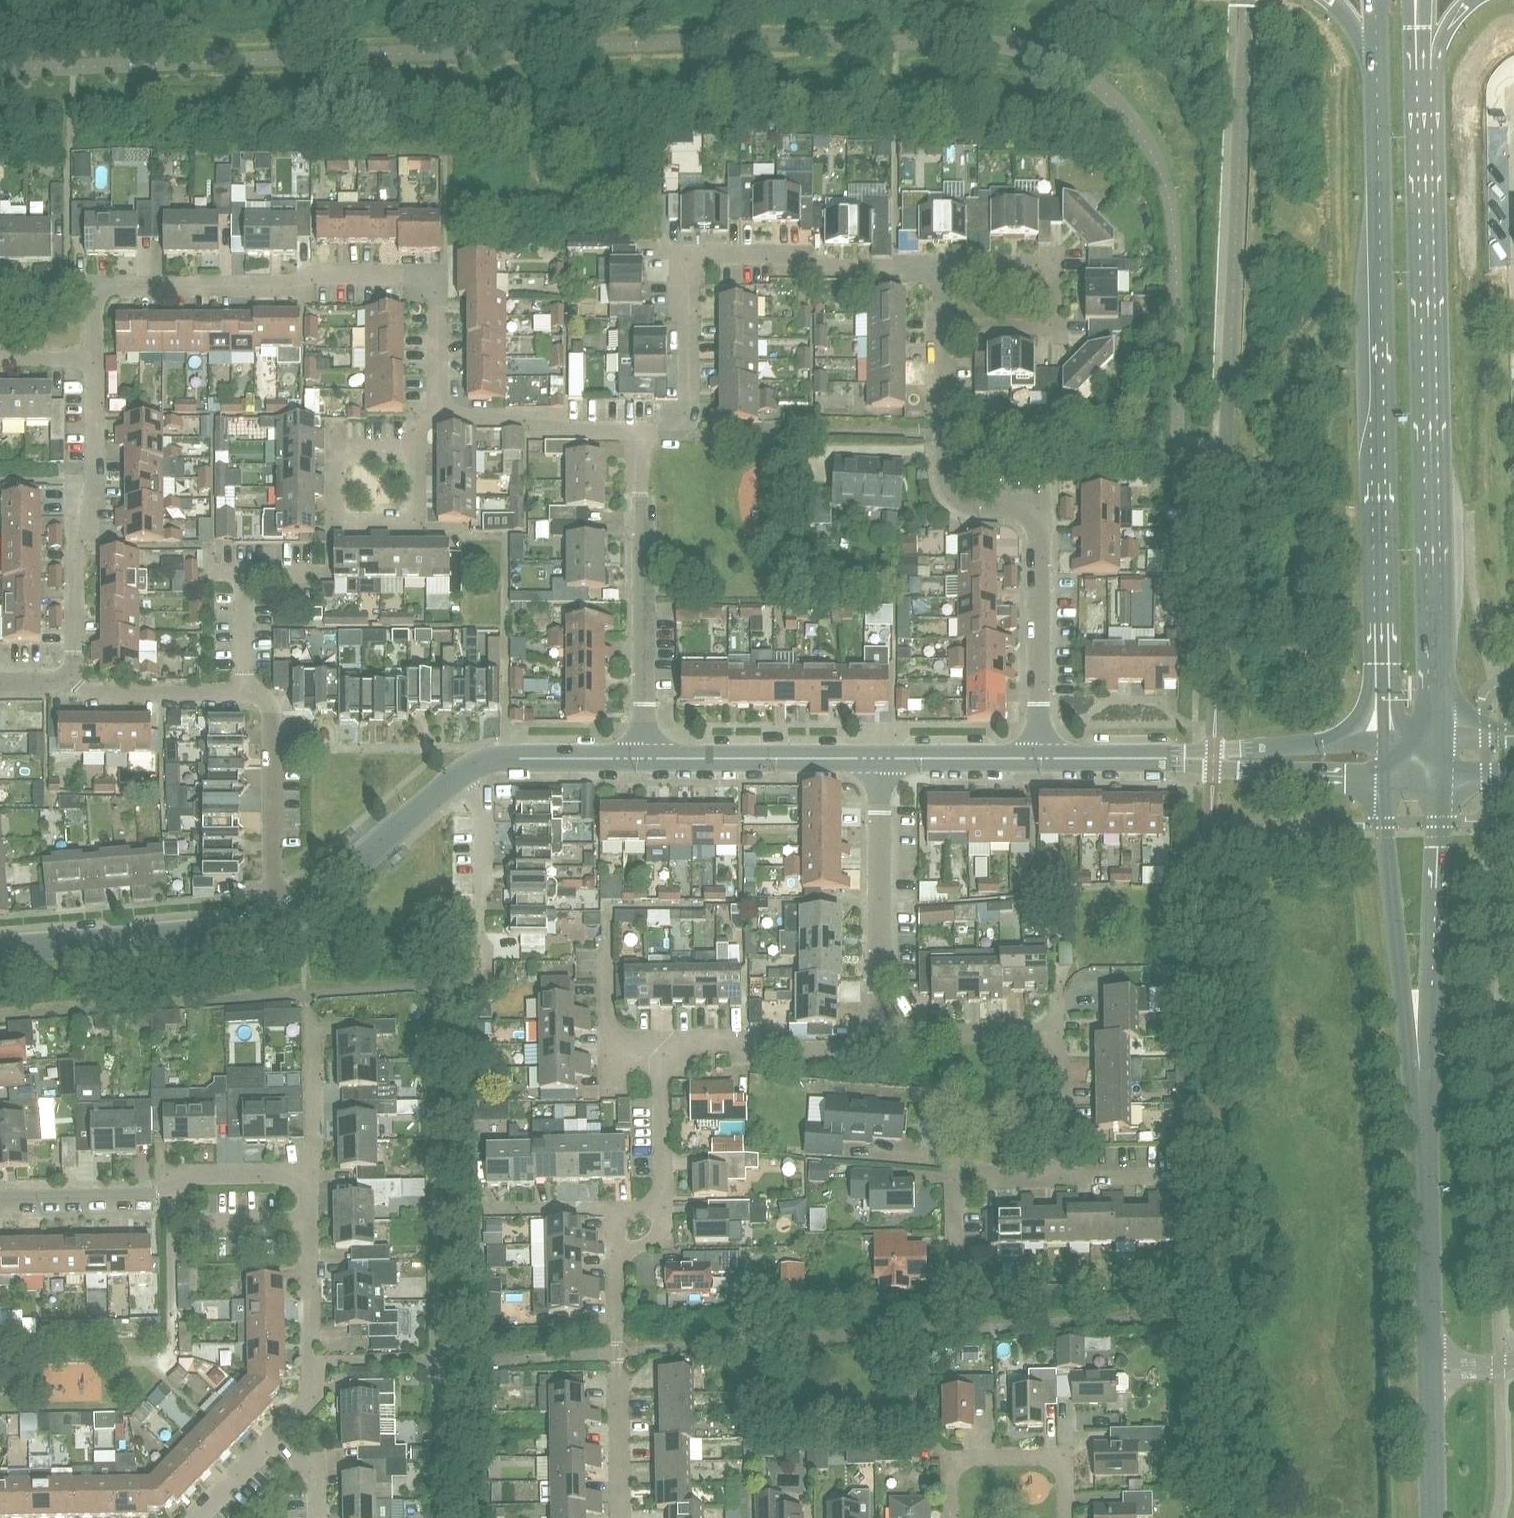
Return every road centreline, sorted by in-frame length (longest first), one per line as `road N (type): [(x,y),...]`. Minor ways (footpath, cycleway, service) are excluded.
road 1 (tertiary): [(1433,709),(1424,74)]
road 2 (tertiary): [(1376,74),(1386,706)]
road 3 (tertiary): [(1435,1517),(1418,1023)]
road 4 (residential): [(435,417),(434,290),(426,277),(327,277),(283,289),(97,290)]
road 5 (residential): [(688,431),(689,274),(701,260),(896,260),(941,272)]
road 6 (residential): [(1042,758),(1043,520),(1029,505),(971,500),(947,476),(940,420)]
road 7 (residential): [(625,1517),(621,1251),(638,1223),(671,1205)]
road 8 (residential): [(75,685),(77,524),(97,474),(97,359)]
road 9 (residential): [(1059,1177),(1061,1035),(884,1046)]
road 10 (residential): [(299,913),(269,926),(0,948)]
road 11 (residential): [(943,324),(1055,323),(1062,266),(976,259),(941,272)]
road 12 (residential): [(644,758),(642,492)]
road 13 (residential): [(299,913),(276,896),(274,882),(272,700),(246,685)]
road 14 (residential): [(291,1423),(308,1399),(312,1174)]
road 15 (residential): [(418,448),(419,525),(406,525),(353,525),(331,514),(332,456),(349,449)]
road 16 (residential): [(885,759),(644,758)]
road 17 (tertiary): [(1418,1023),(1434,925),(1436,797)]
road 18 (tertiary): [(1384,801),(1405,990),(1418,1023)]
road 19 (residential): [(884,982),(885,759)]
road 20 (residential): [(466,774),(299,913)]
road 21 (residential): [(668,1054),(884,1046)]
road 22 (residential): [(641,431),(554,431),(539,416),(435,417)]
road 23 (residential): [(246,685),(247,572),(327,572)]
road 24 (residential): [(668,1054),(628,1046),(609,1028),(609,913)]
road 25 (residential): [(1071,1517),(1069,1455),(950,1459)]
road 26 (residential): [(644,758),(506,758),(466,774)]
road 27 (residential): [(312,1174),(305,996)]
road 28 (residential): [(954,1257),(953,1194),(972,1177),(1059,1177)]
road 29 (residential): [(1213,757),(1042,758)]
road 30 (residential): [(246,685),(75,685)]
road 31 (residential): [(671,1205),(504,1208)]
road 32 (residential): [(312,1174),(190,1176),(169,1197),(156,1197)]
road 33 (residential): [(466,774),(486,801),(487,928)]
road 34 (residential): [(1042,758),(885,759)]
road 35 (residential): [(156,1197),(0,1200)]
road 36 (residential): [(1213,1177),(1059,1177)]
road 37 (residential): [(671,1205),(668,1054)]
road 38 (residential): [(1213,757),(1234,766),(1357,769)]
road 39 (residential): [(1356,743),(1237,748),(1213,757)]
road 40 (residential): [(200,1517),(291,1423)]

